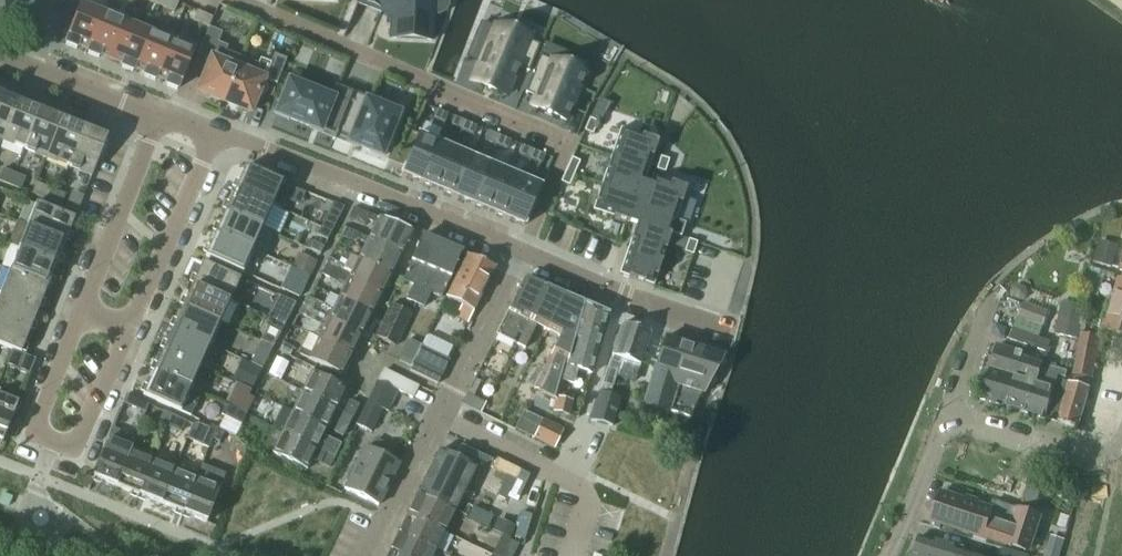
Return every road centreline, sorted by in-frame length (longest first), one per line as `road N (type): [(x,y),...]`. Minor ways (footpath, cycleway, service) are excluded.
road 1 (residential): [(234,0),(568,142)]
road 2 (residential): [(521,255),(215,134)]
road 3 (residential): [(439,415),(584,494),(571,555)]
road 4 (residential): [(125,333),(215,134)]
road 5 (residential): [(725,329),(619,299),(521,255)]
road 6 (residential): [(81,316),(157,119)]
road 7 (residential): [(439,415),(521,255)]
road 8 (residential): [(951,422),(1087,464),(1109,459)]
road 9 (residential): [(370,555),(439,415)]
road 10 (residential): [(887,555),(951,422)]
road 11 (residential): [(52,443),(79,440),(125,333)]
road 12 (residential): [(81,316),(40,417),(52,443)]
road 13 (residential): [(157,119),(33,69)]
road 14 (residential): [(521,255),(568,142)]

